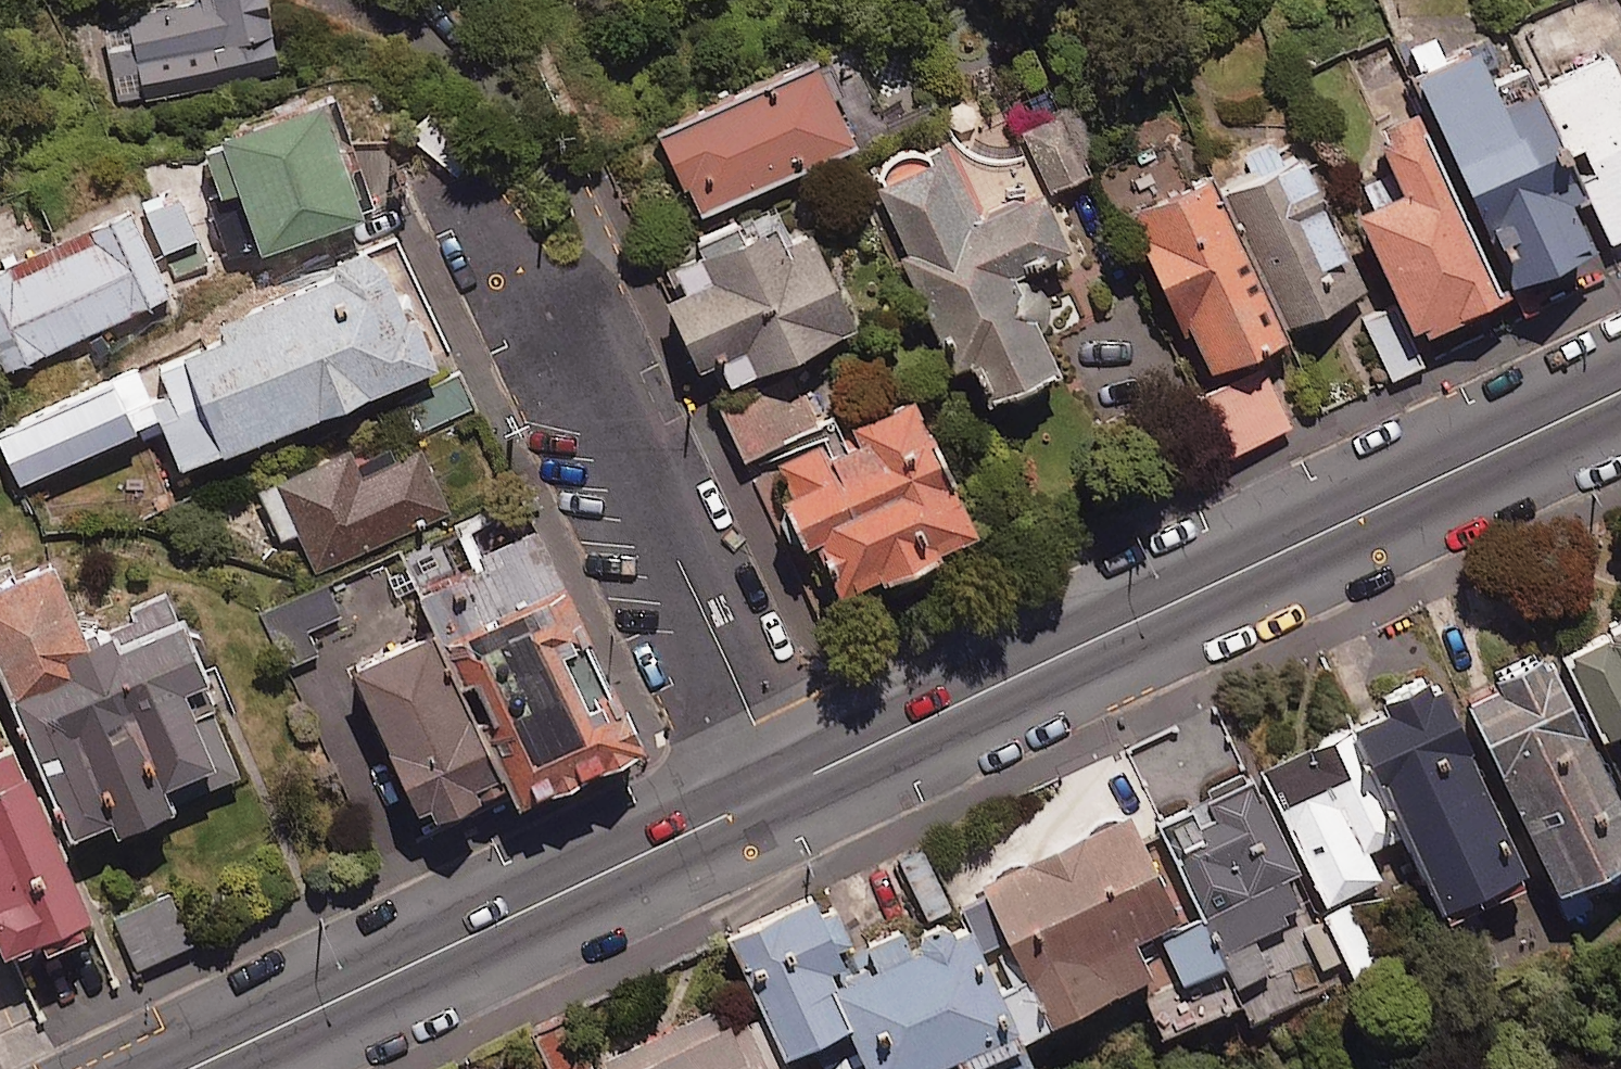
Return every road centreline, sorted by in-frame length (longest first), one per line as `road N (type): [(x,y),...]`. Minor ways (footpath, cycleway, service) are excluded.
road 1 (tertiary): [(1620,396),(790,807)]
road 2 (residential): [(505,170),(790,807)]
road 3 (tertiary): [(790,807),(204,1068)]

